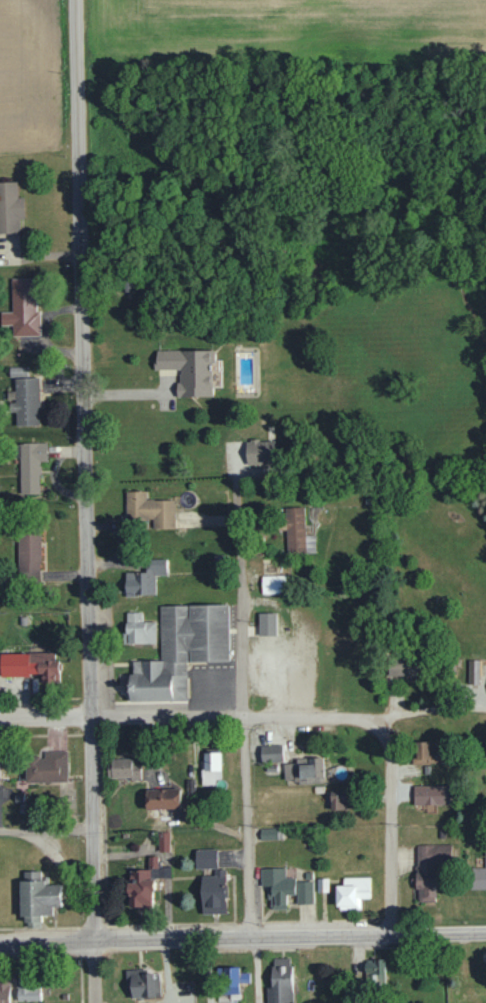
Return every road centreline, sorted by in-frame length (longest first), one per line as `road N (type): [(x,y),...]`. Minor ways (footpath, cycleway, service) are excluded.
road 1 (residential): [(94,942),(86,419)]
road 2 (residential): [(252,938),(238,494)]
road 3 (secondary): [(94,942),(393,935)]
road 4 (residential): [(373,720),(90,715)]
road 5 (residential): [(86,419),(80,154)]
road 6 (residential): [(393,935),(395,765),(388,734),(373,720)]
road 7 (residential): [(80,154),(78,0)]

